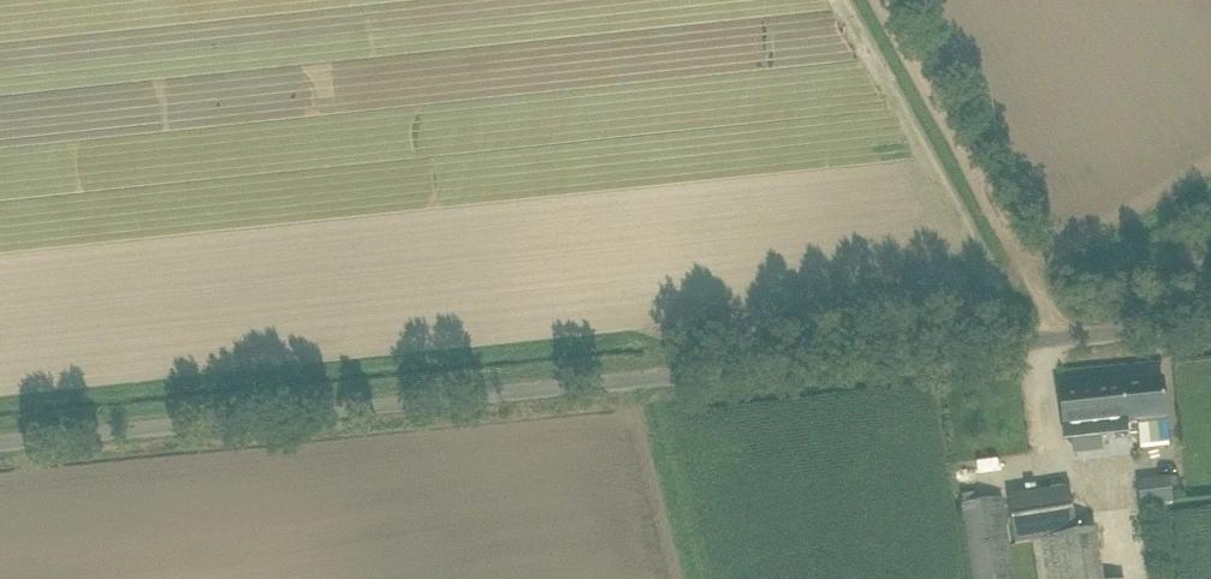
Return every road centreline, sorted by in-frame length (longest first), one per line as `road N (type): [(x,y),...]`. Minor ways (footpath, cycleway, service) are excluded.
road 1 (unclassified): [(0,448),(1210,325)]
road 2 (track): [(1071,338),(882,0)]

